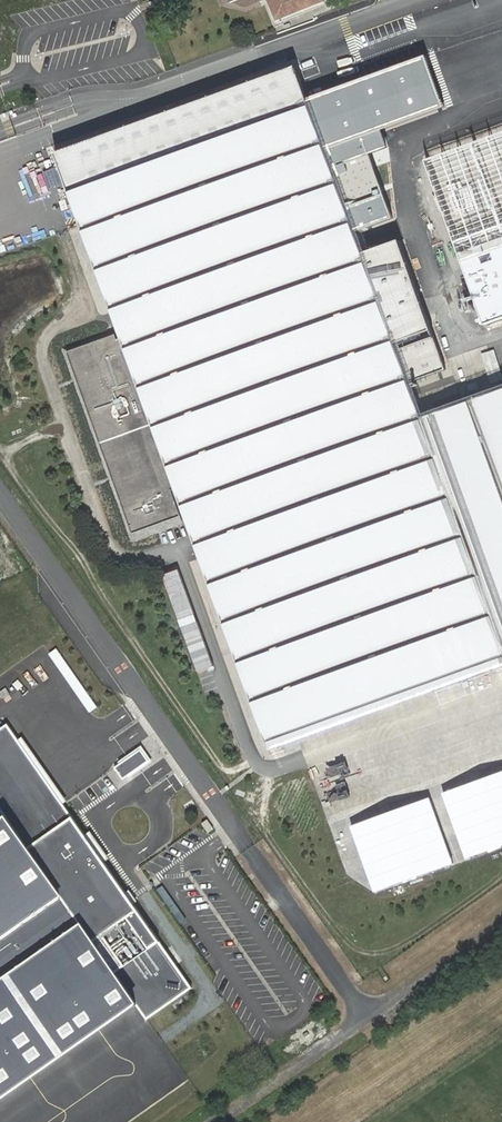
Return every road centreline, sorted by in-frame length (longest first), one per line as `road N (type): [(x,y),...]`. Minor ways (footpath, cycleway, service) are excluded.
road 1 (residential): [(0,492),(354,1017)]
road 2 (residential): [(354,1017),(209,1121)]
road 3 (residential): [(354,1017),(501,919)]

